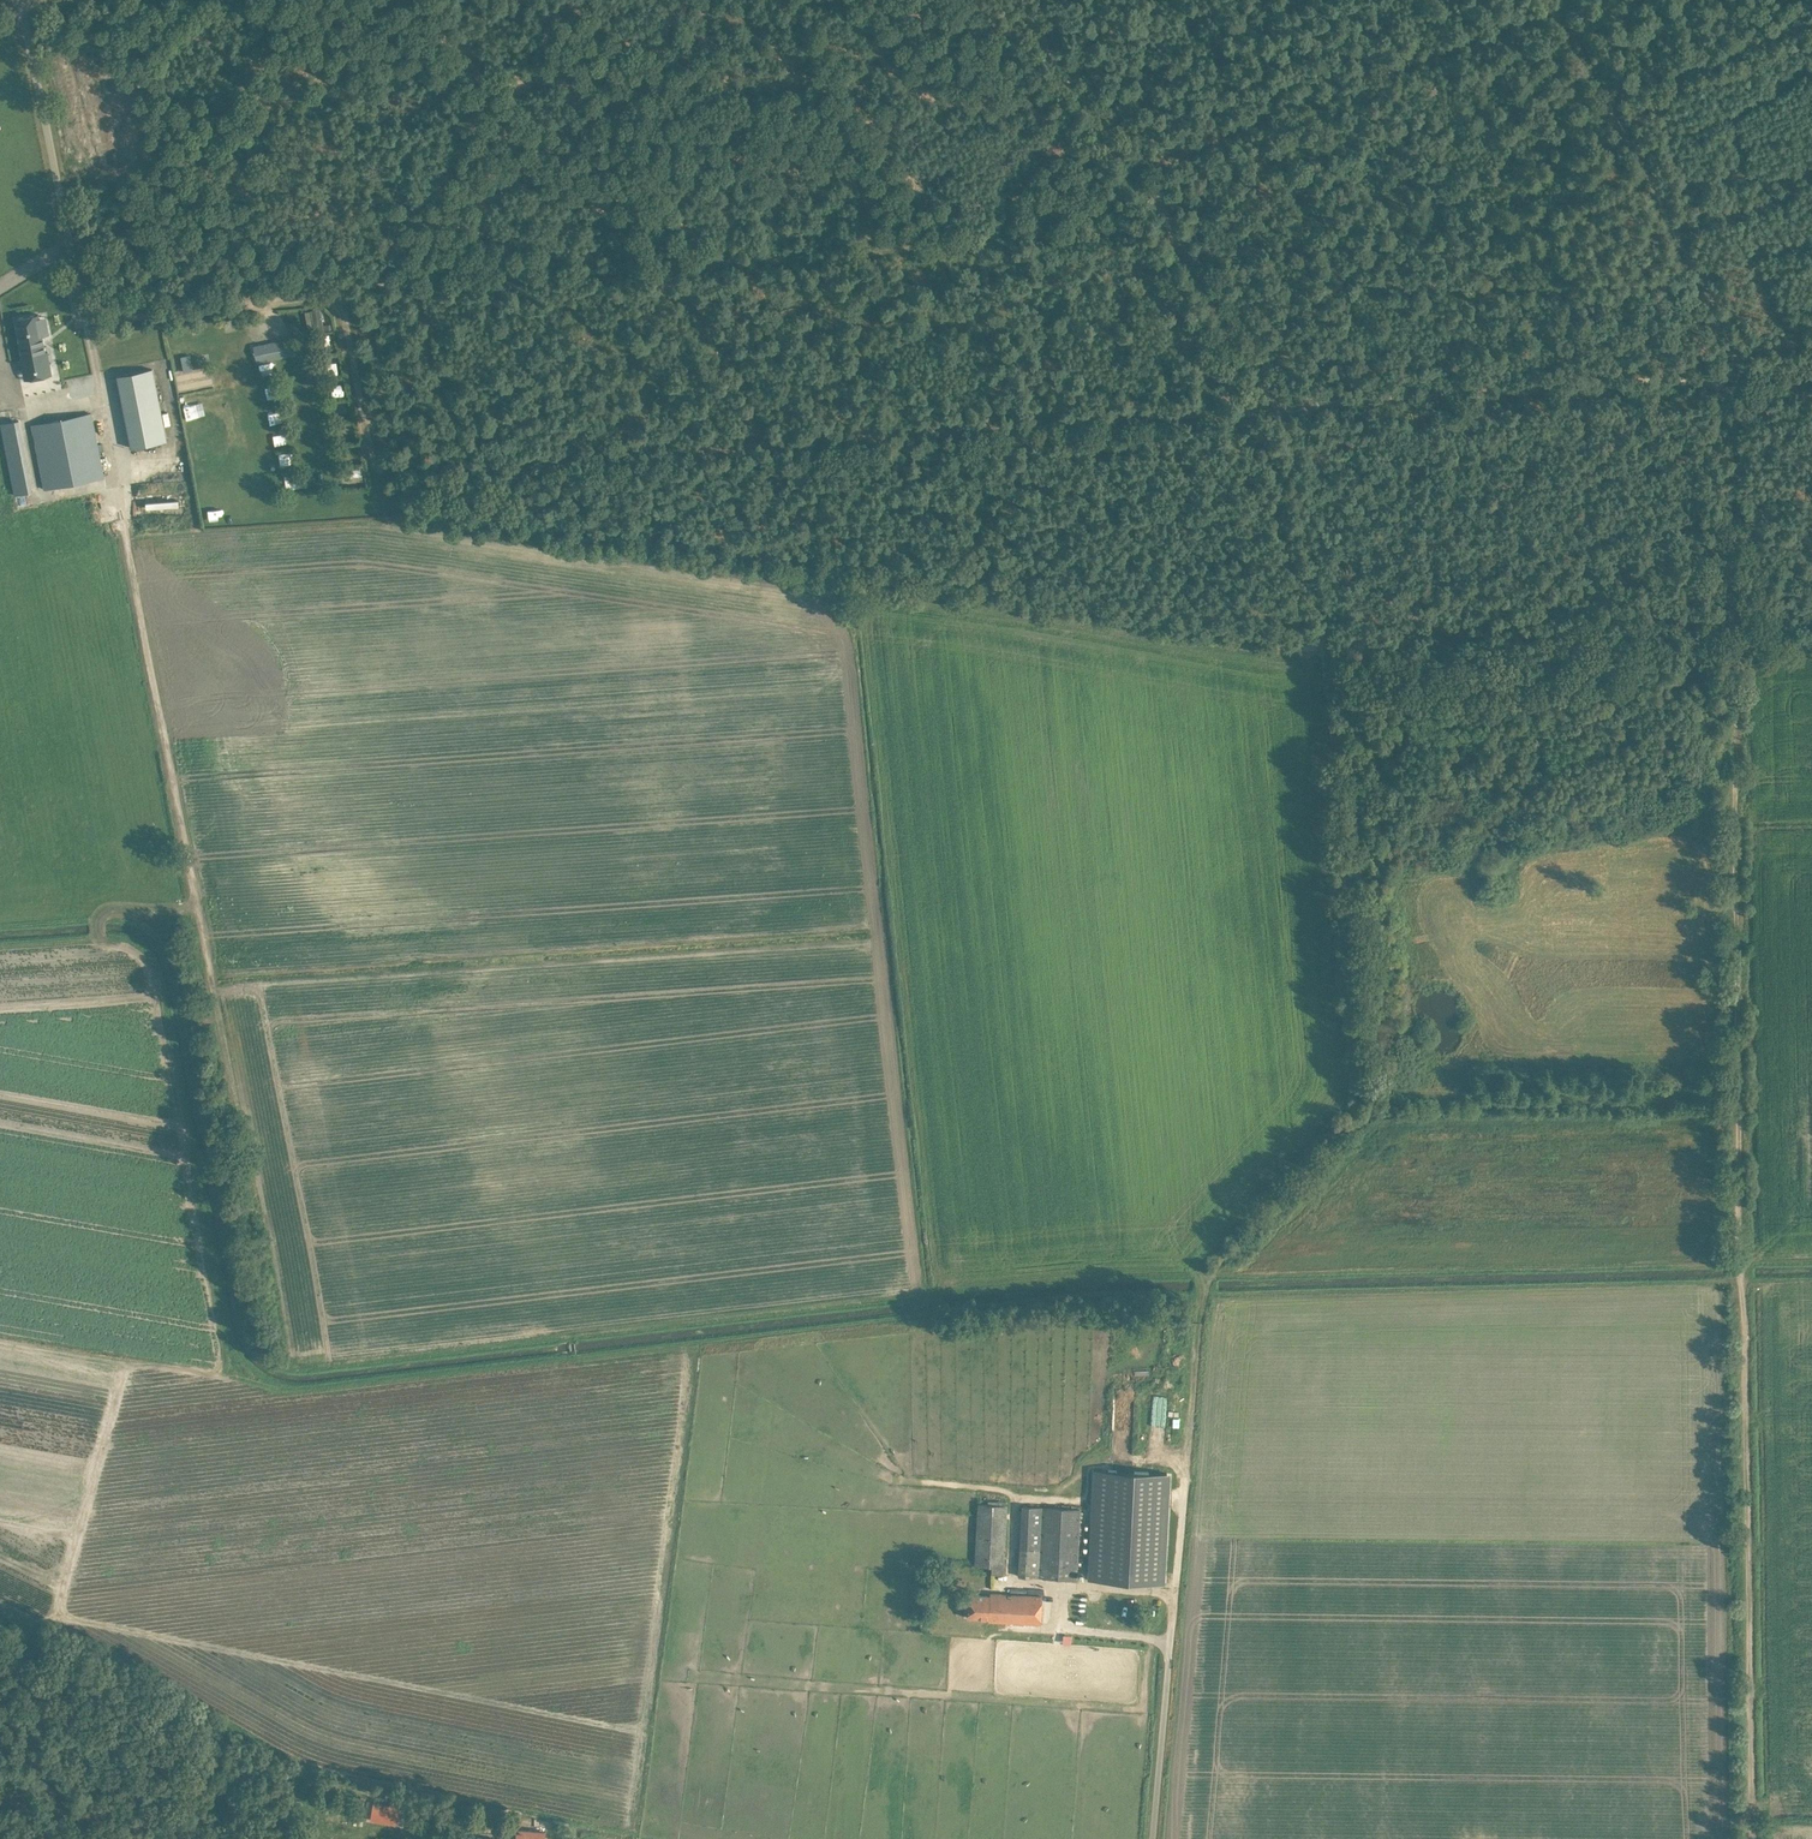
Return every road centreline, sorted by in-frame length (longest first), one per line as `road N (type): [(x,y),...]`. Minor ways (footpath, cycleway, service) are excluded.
road 1 (track): [(1771,367),(388,472),(377,466),(339,294),(85,318)]
road 2 (track): [(1735,371),(1755,1838)]
road 3 (track): [(1283,405),(1322,645),(1365,1073),(1343,1128),(1203,1285),(1184,1488)]
road 4 (track): [(217,990),(85,318)]
road 5 (track): [(1283,405),(1024,0)]
road 6 (unclassified): [(1153,1838),(1184,1488)]
road 7 (unclassified): [(85,318),(22,13)]

